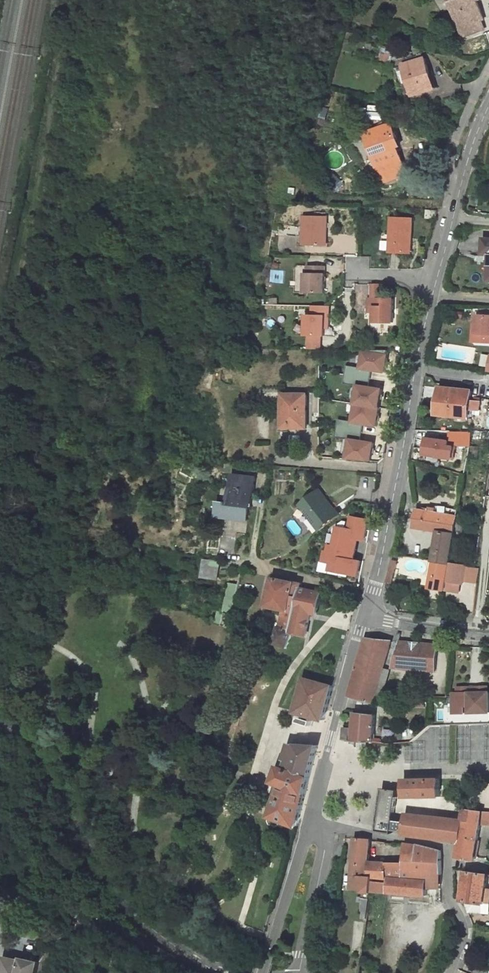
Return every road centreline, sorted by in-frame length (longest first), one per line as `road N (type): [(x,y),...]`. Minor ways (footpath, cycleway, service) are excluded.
road 1 (unclassified): [(488,106),(431,296),(365,615)]
road 2 (track): [(0,354),(65,0)]
road 3 (unclassified): [(206,971),(120,903),(96,872),(71,795),(45,756),(0,725)]
road 4 (residential): [(330,828),(451,848),(449,896),(464,927),(450,972)]
road 5 (unclassified): [(365,615),(308,824)]
road 6 (unclassified): [(206,971),(186,971),(105,927),(85,925),(42,972)]
road 7 (unclassified): [(308,824),(263,972)]
road 8 (unclassified): [(297,972),(330,828)]
road 9 (unclassified): [(365,615),(488,635)]

